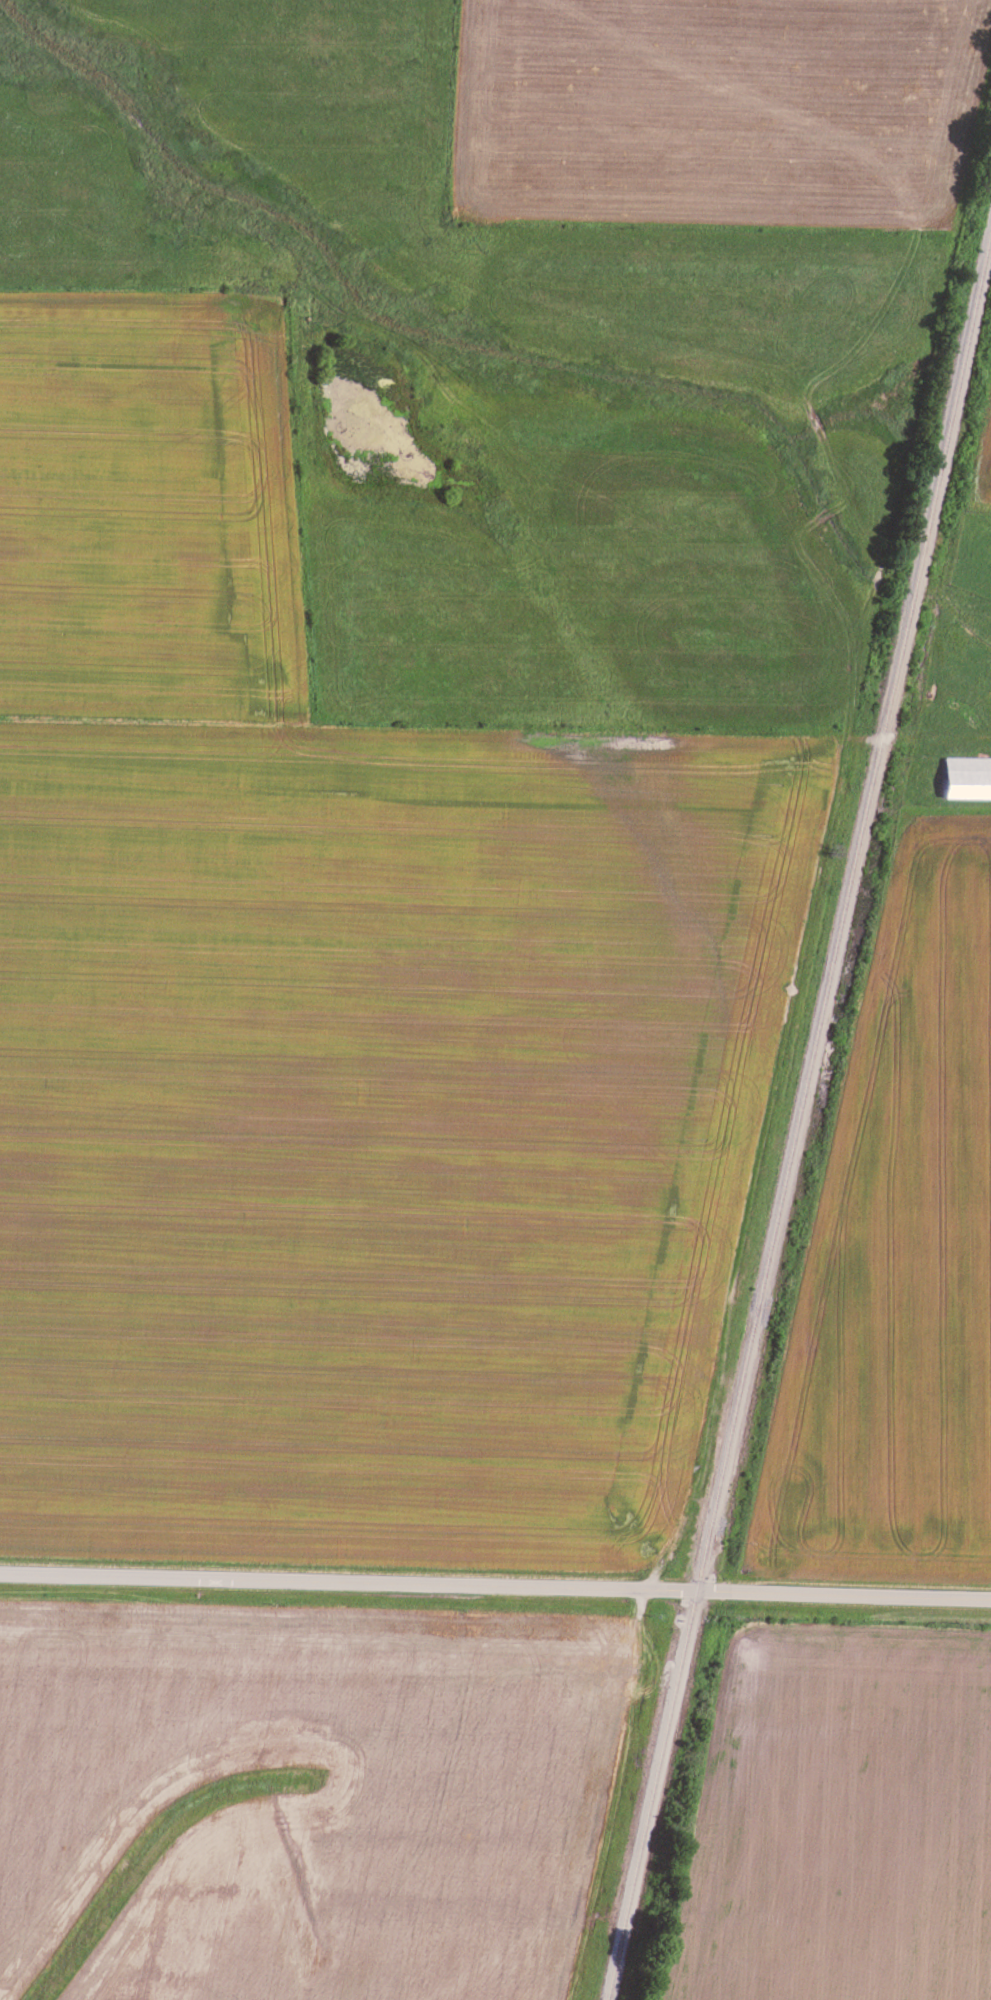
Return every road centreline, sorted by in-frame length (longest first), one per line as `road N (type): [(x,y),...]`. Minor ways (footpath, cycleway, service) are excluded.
road 1 (primary): [(990,1601),(0,1575)]

